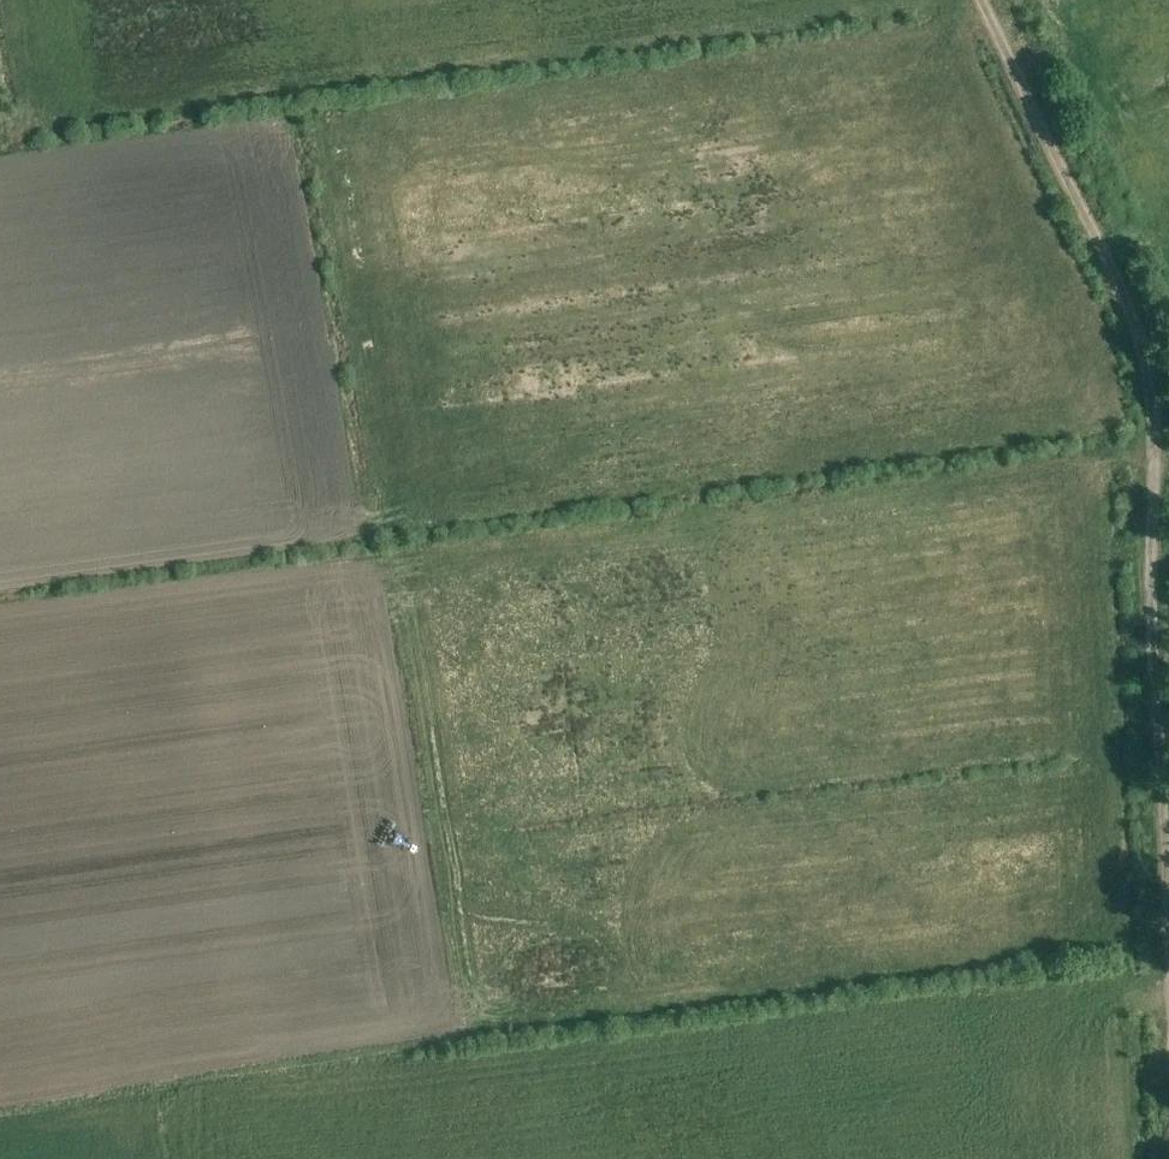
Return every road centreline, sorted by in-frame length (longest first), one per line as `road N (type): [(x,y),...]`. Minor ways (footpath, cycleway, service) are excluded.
road 1 (track): [(983,0),(1147,360),(1151,689),(1168,948)]

